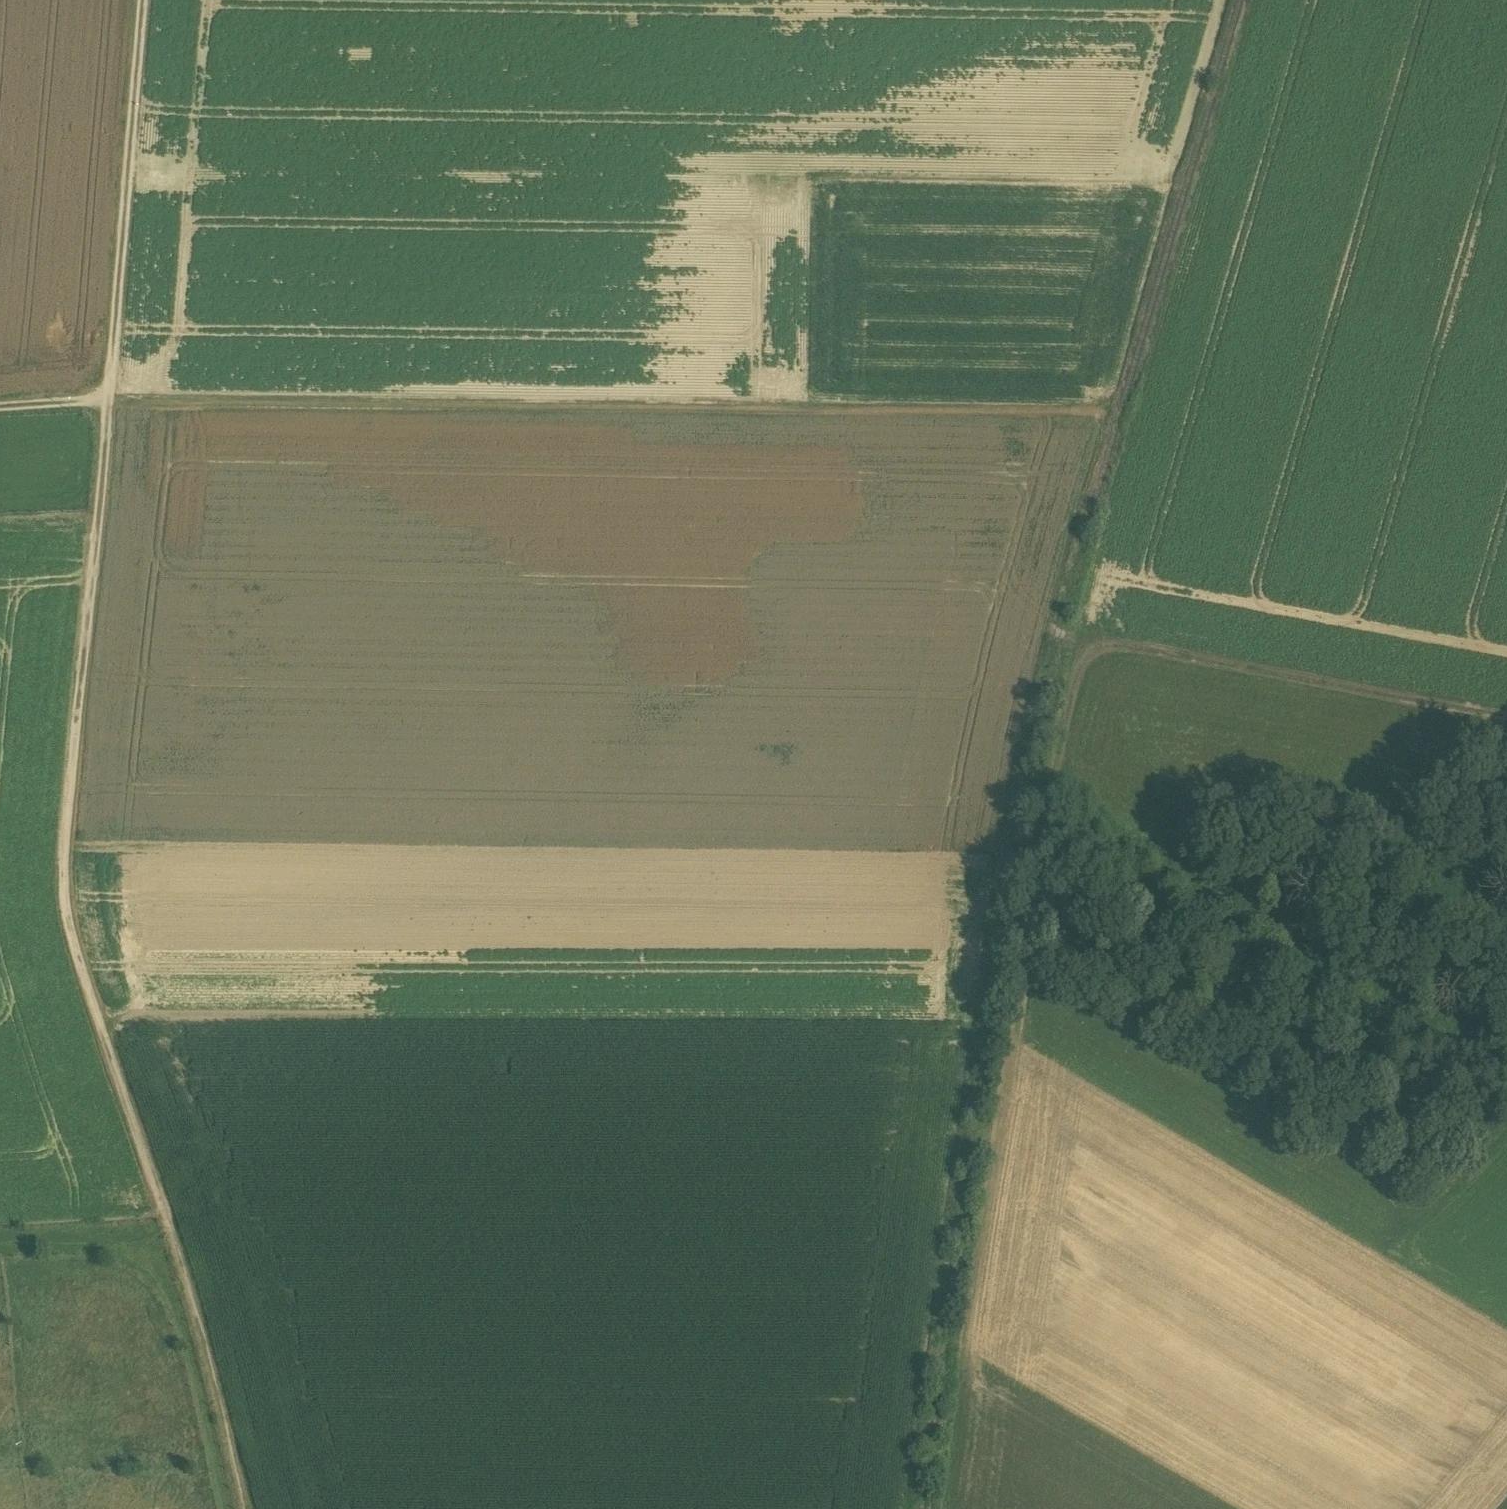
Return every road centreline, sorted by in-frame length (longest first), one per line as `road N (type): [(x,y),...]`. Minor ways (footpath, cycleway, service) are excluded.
road 1 (track): [(966,1351),(1075,640),(1506,719)]
road 2 (track): [(109,401),(70,791),(68,925),(190,1295),(245,1508)]
road 3 (track): [(109,401),(1109,417)]
road 4 (track): [(145,0),(109,401)]
road 5 (track): [(1075,640),(1050,632),(1109,417)]

